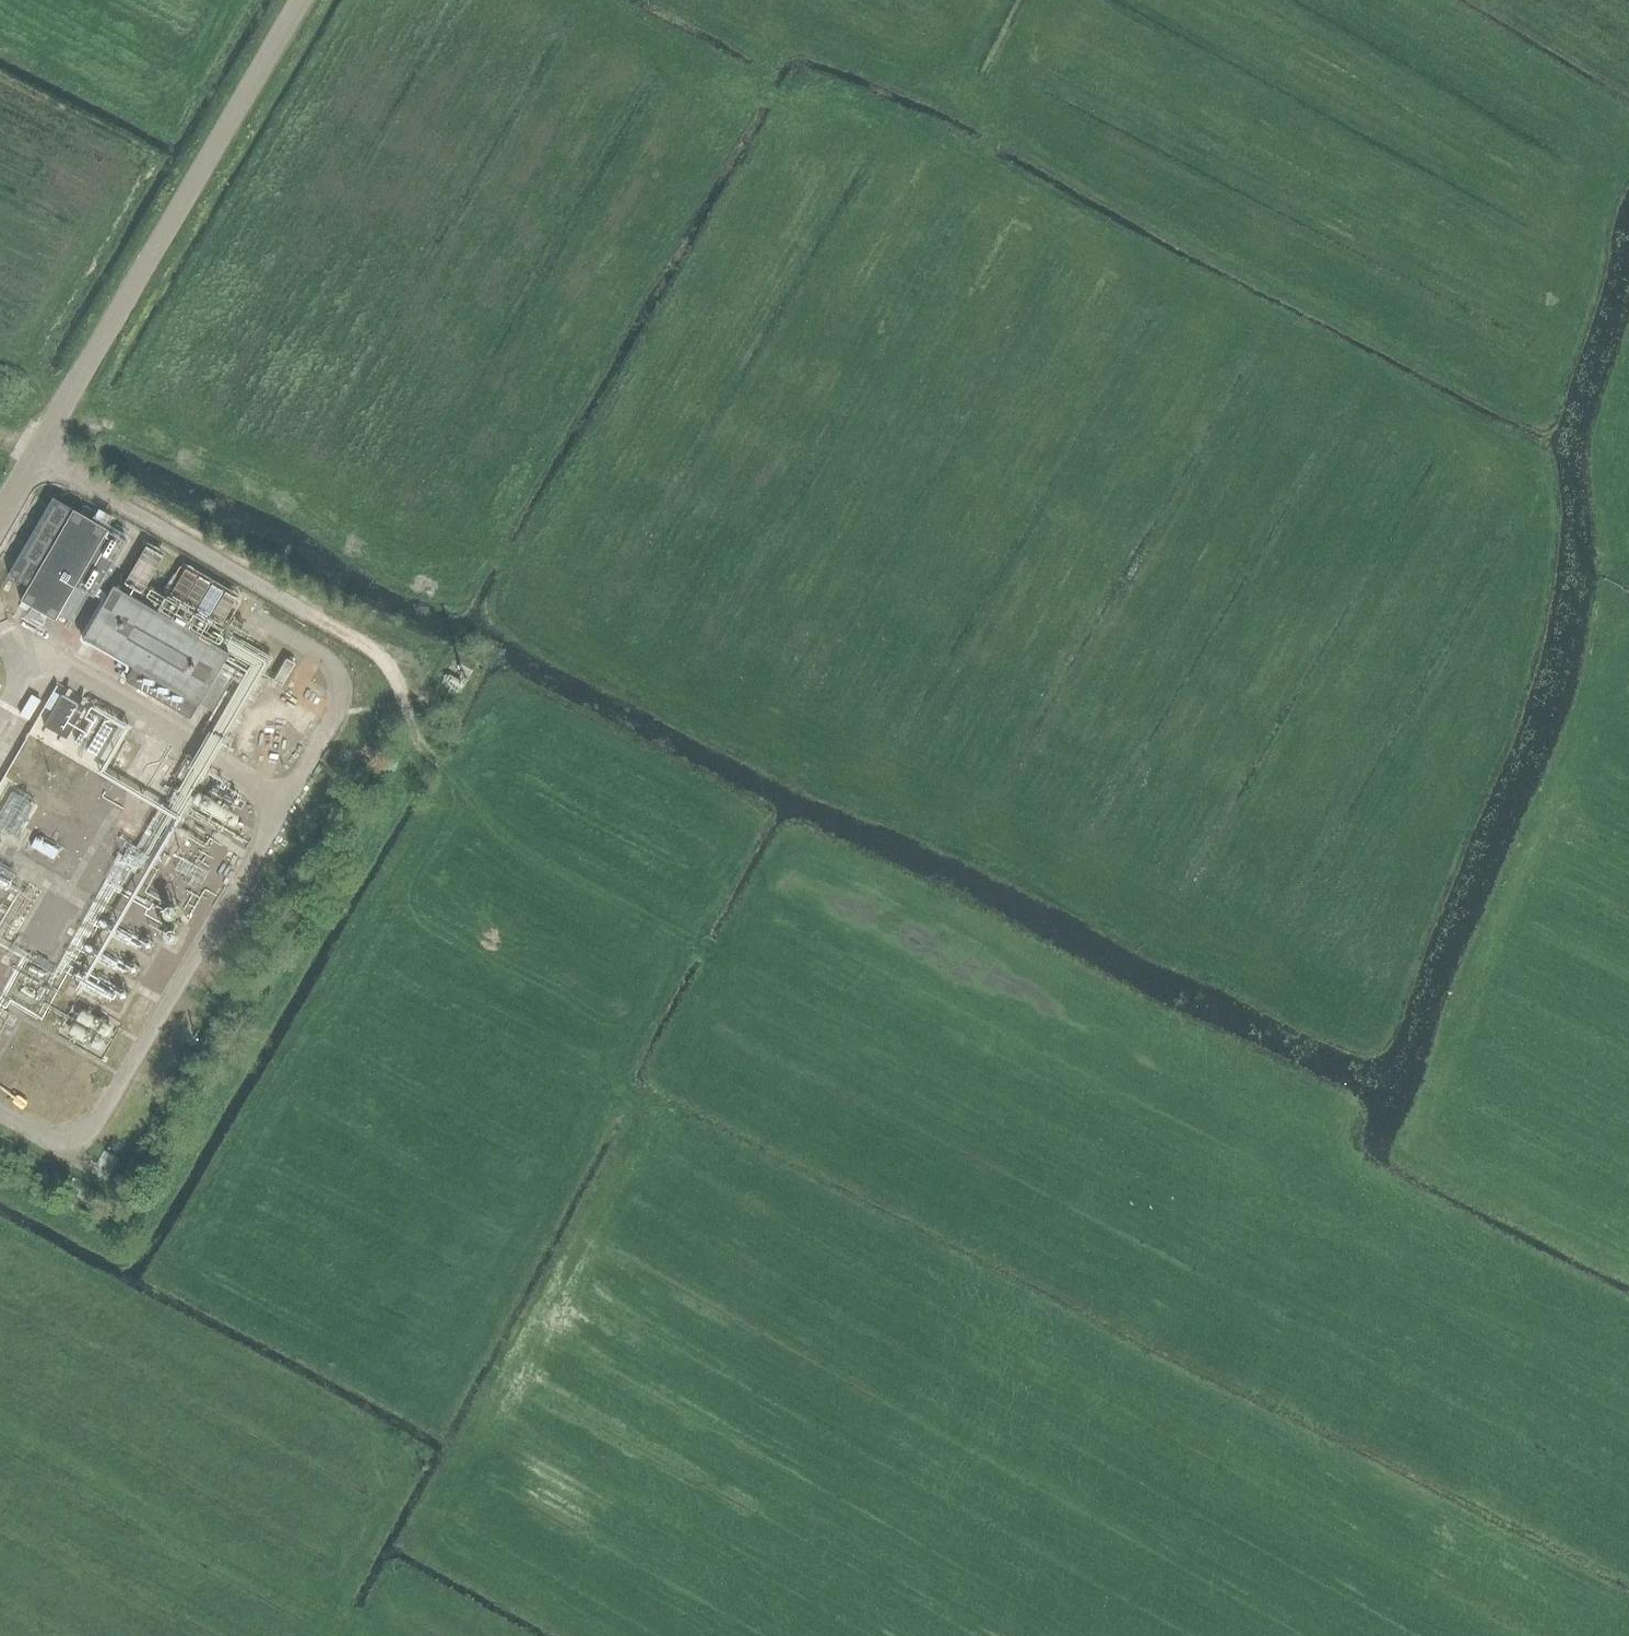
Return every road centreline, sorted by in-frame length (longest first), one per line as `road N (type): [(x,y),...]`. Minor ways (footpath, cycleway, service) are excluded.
road 1 (unclassified): [(0,520),(303,0)]

